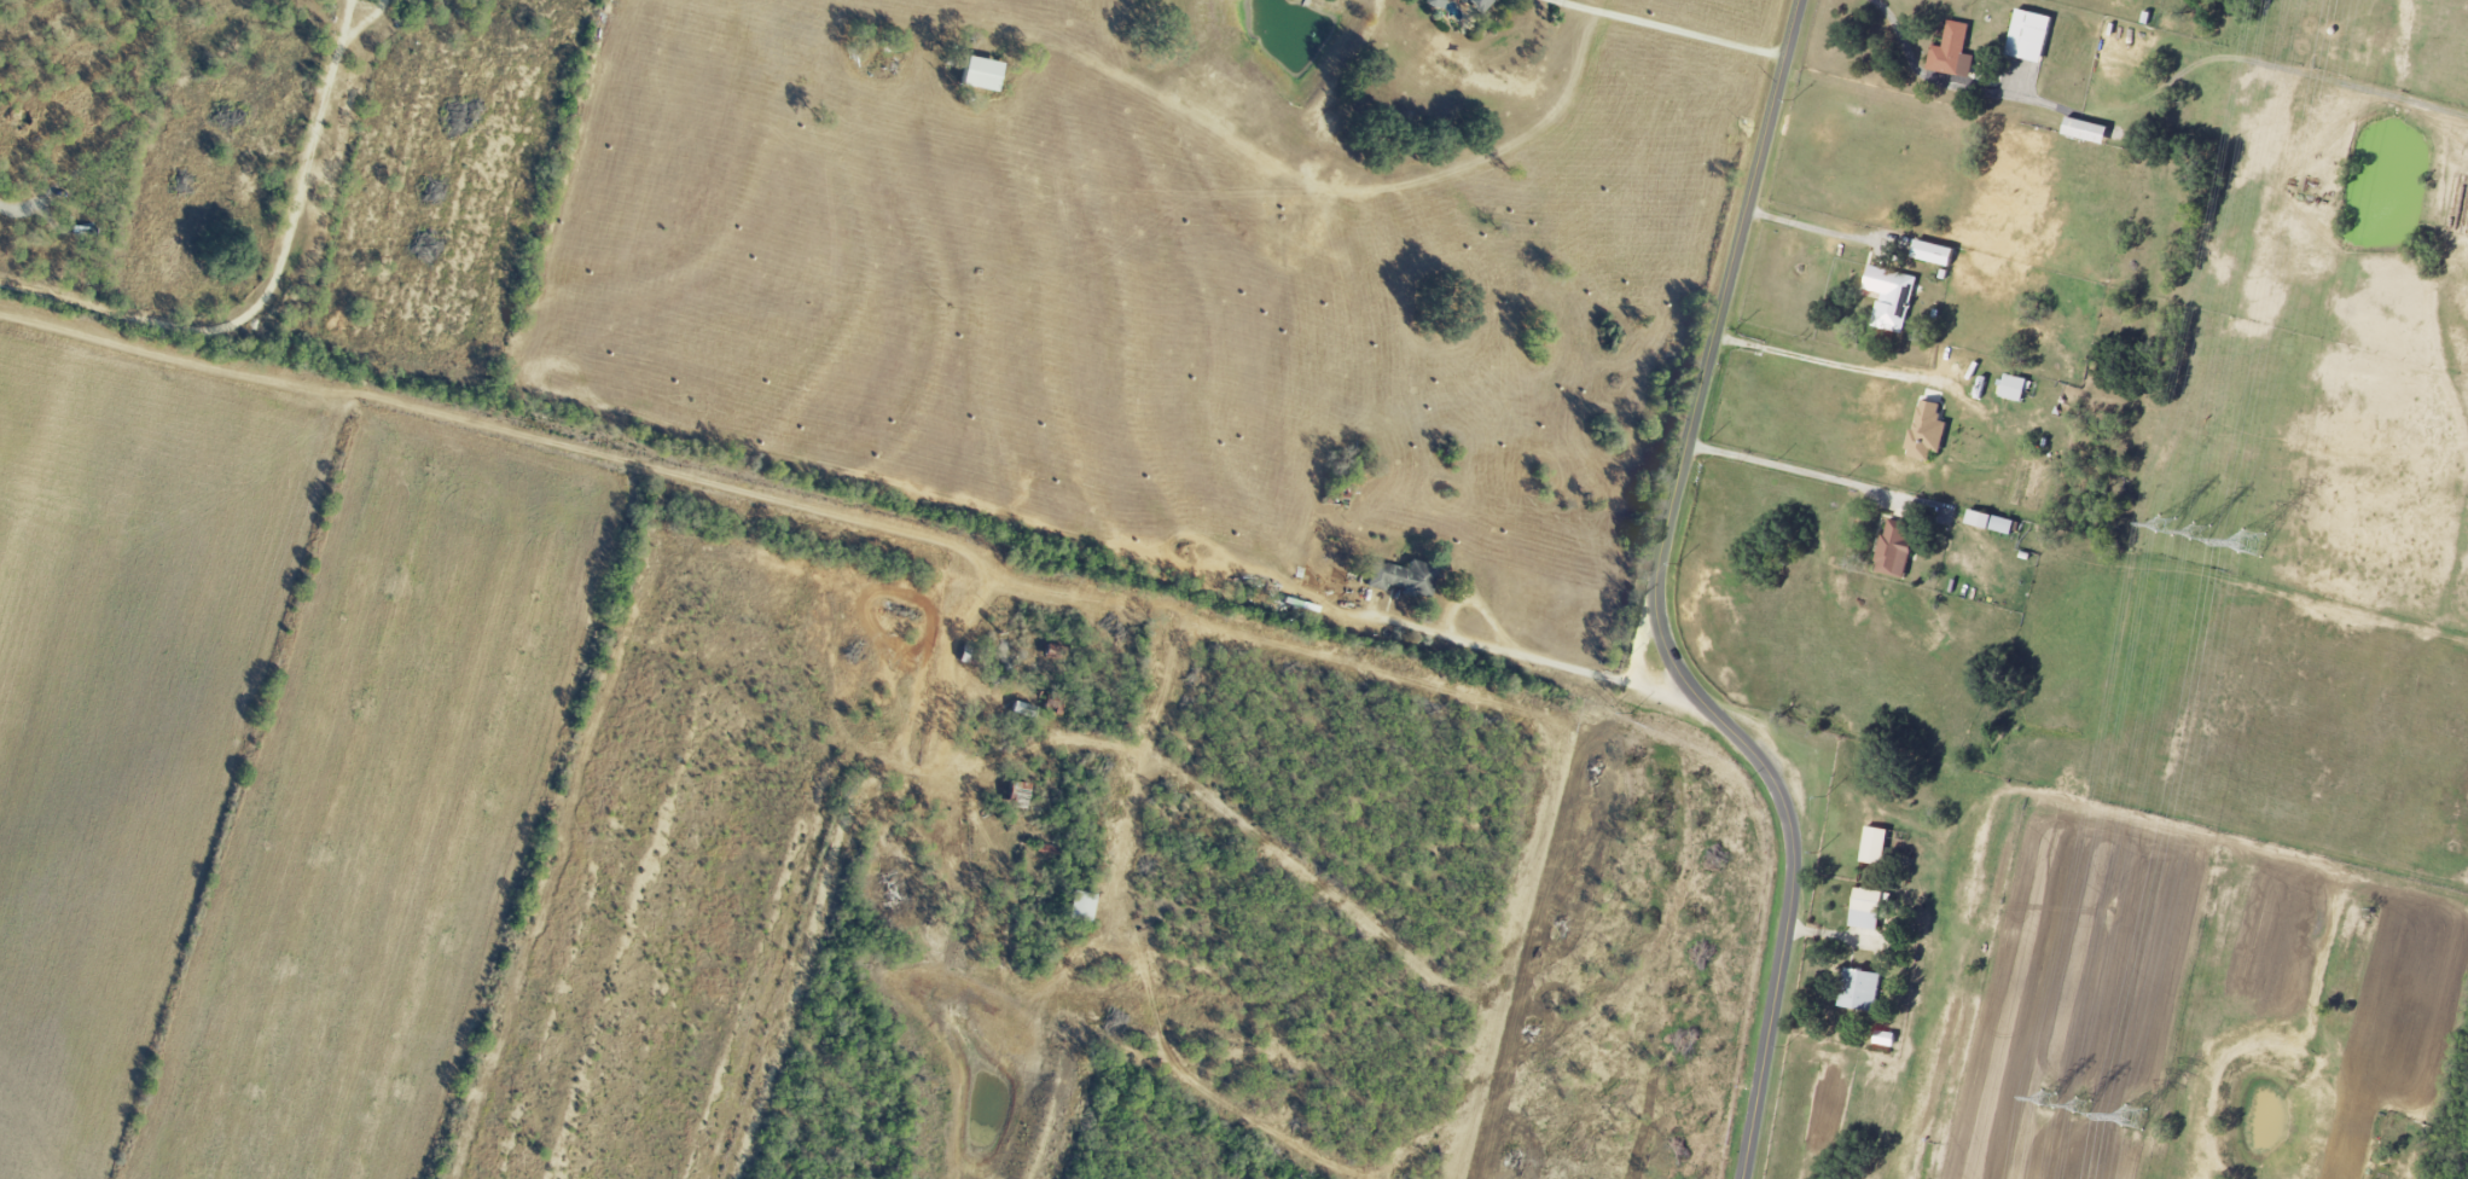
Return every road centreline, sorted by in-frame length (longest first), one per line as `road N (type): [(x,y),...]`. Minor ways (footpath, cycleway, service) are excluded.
road 1 (residential): [(1746,1178),(1799,861),(1793,820),(1769,772),(1674,664),(1661,629),(1660,575),(1802,0)]

